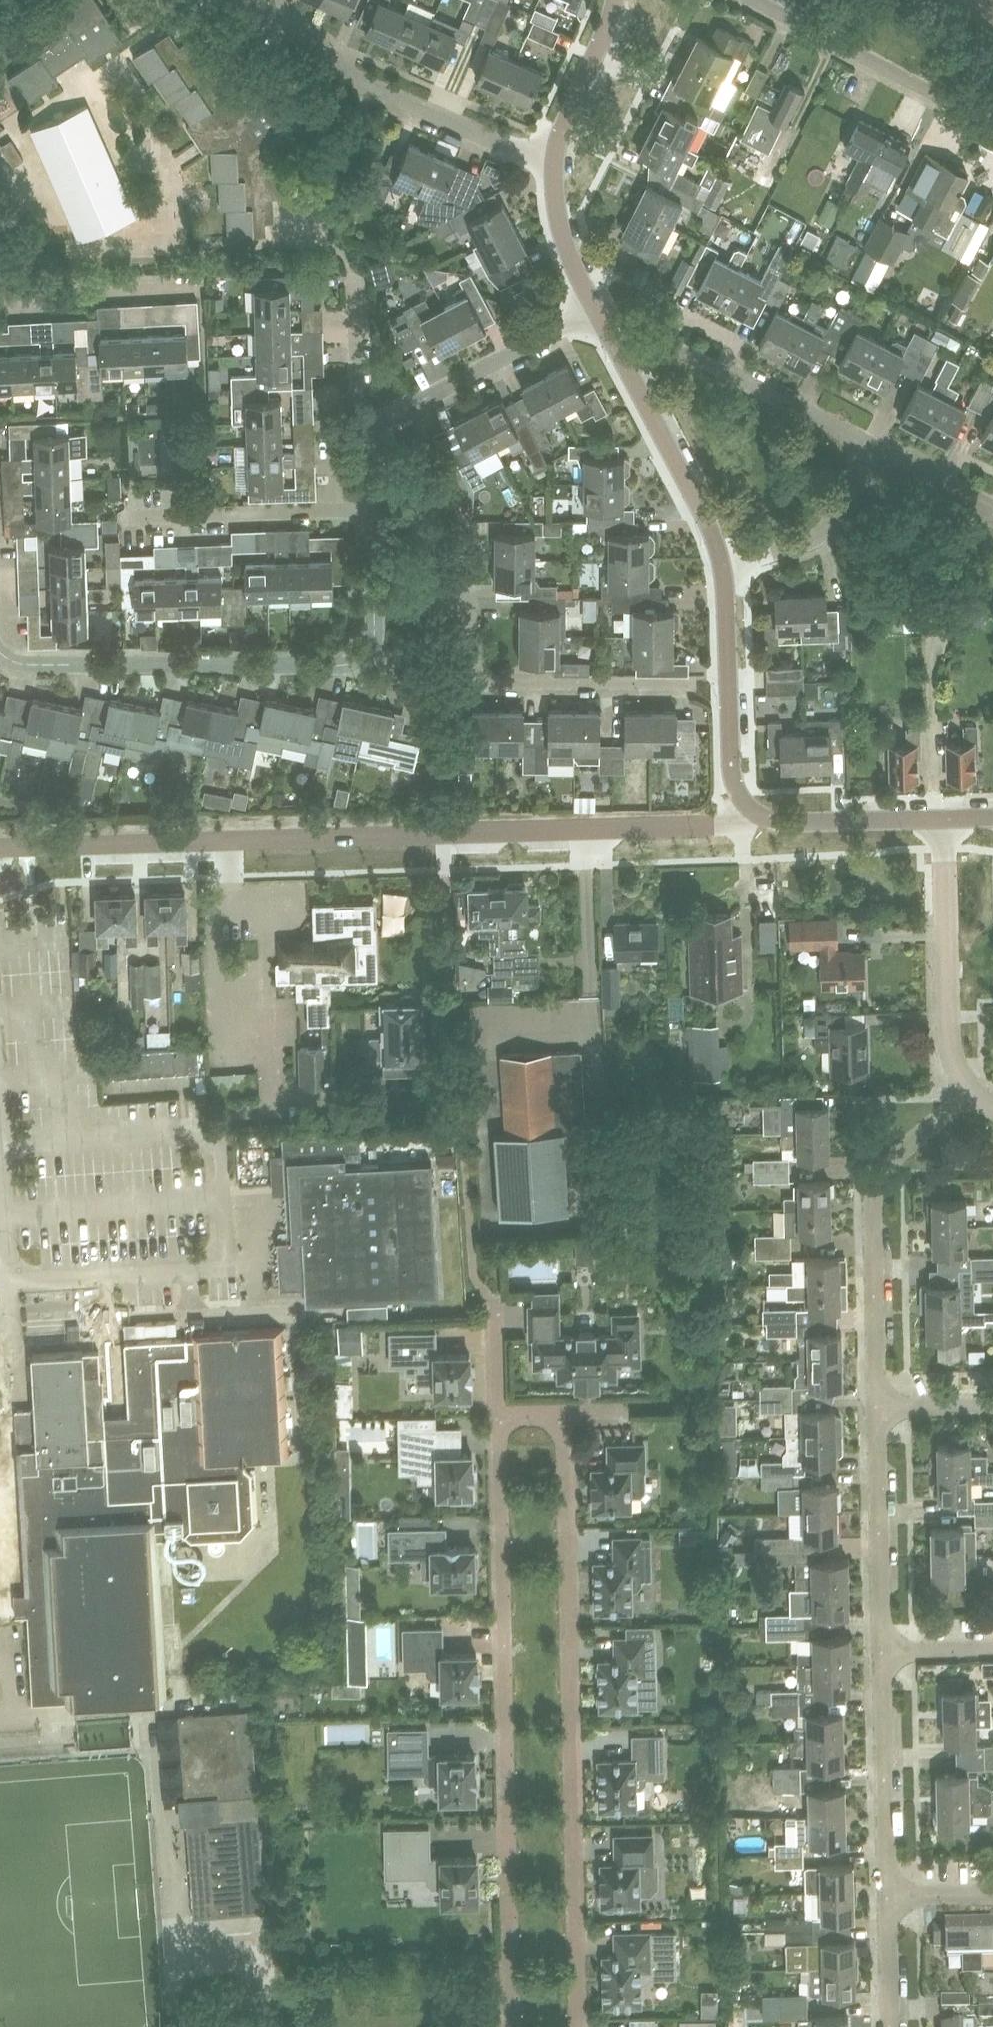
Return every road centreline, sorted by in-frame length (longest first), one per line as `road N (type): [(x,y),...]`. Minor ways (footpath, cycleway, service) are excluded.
road 1 (residential): [(748,812),(717,827),(0,848)]
road 2 (residential): [(566,1413),(581,2026)]
road 3 (residential): [(513,2026),(499,1415)]
road 4 (residential): [(374,608),(370,651),(343,666),(33,667),(0,655)]
road 5 (residential): [(559,154),(501,144),(369,88),(301,35),(223,0)]
road 6 (residential): [(877,1408),(872,1209),(879,1183),(969,1090)]
road 7 (residential): [(728,566),(595,312)]
road 8 (residential): [(682,684),(476,682),(464,667),(461,608)]
road 9 (residential): [(969,1090),(949,1046),(943,819)]
road 10 (residential): [(992,128),(752,0)]
road 11 (residential): [(118,524),(370,515)]
road 12 (residential): [(748,812),(732,784),(728,566)]
road 13 (residential): [(887,1897),(882,1652)]
road 14 (residential): [(882,1652),(877,1408)]
road 15 (residential): [(595,312),(380,426)]
road 16 (residential): [(667,340),(870,448)]
road 17 (residential): [(0,298),(201,286)]
road 18 (residential): [(728,566),(819,537),(870,448)]
road 19 (residential): [(943,819),(792,823),(748,812)]
road 20 (residential): [(559,154),(617,0)]
road 21 (residential): [(595,312),(566,241),(559,154)]
road 22 (residential): [(380,426),(356,386),(353,280)]
road 23 (residential): [(870,448),(992,511)]
road 24 (residential): [(890,2026),(887,1897)]

